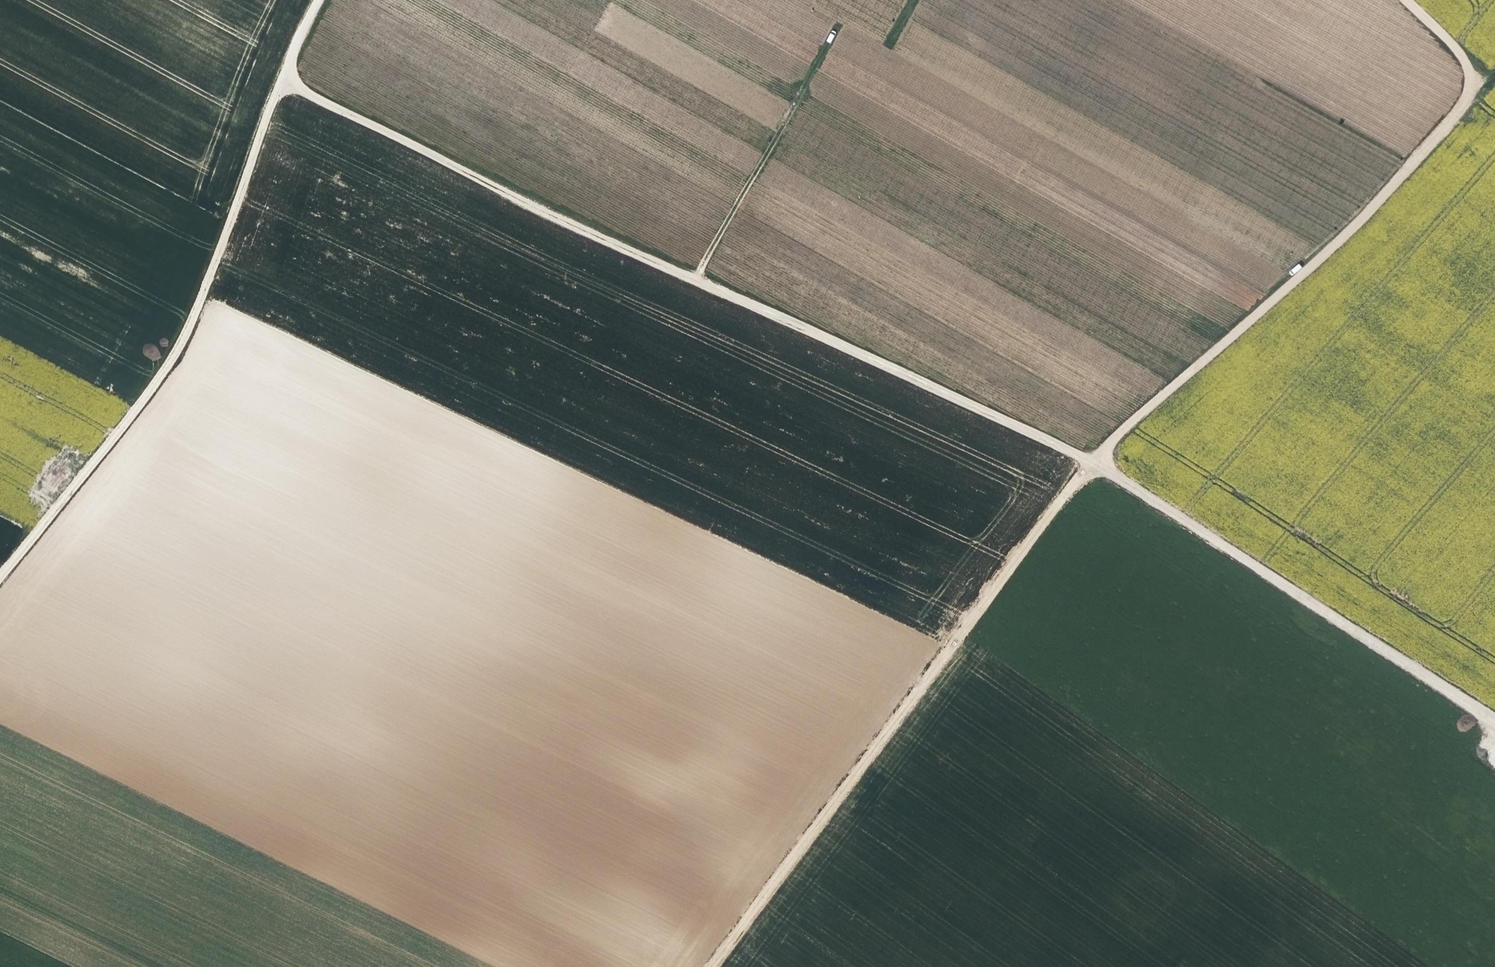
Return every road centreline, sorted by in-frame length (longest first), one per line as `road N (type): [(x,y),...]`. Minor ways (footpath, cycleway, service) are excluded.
road 1 (track): [(318,0),(282,77),(1090,461),(1486,715)]
road 2 (track): [(1410,0),(1481,78),(1366,206),(1090,461),(718,966)]
road 3 (track): [(282,77),(194,316),(161,374),(0,575)]

